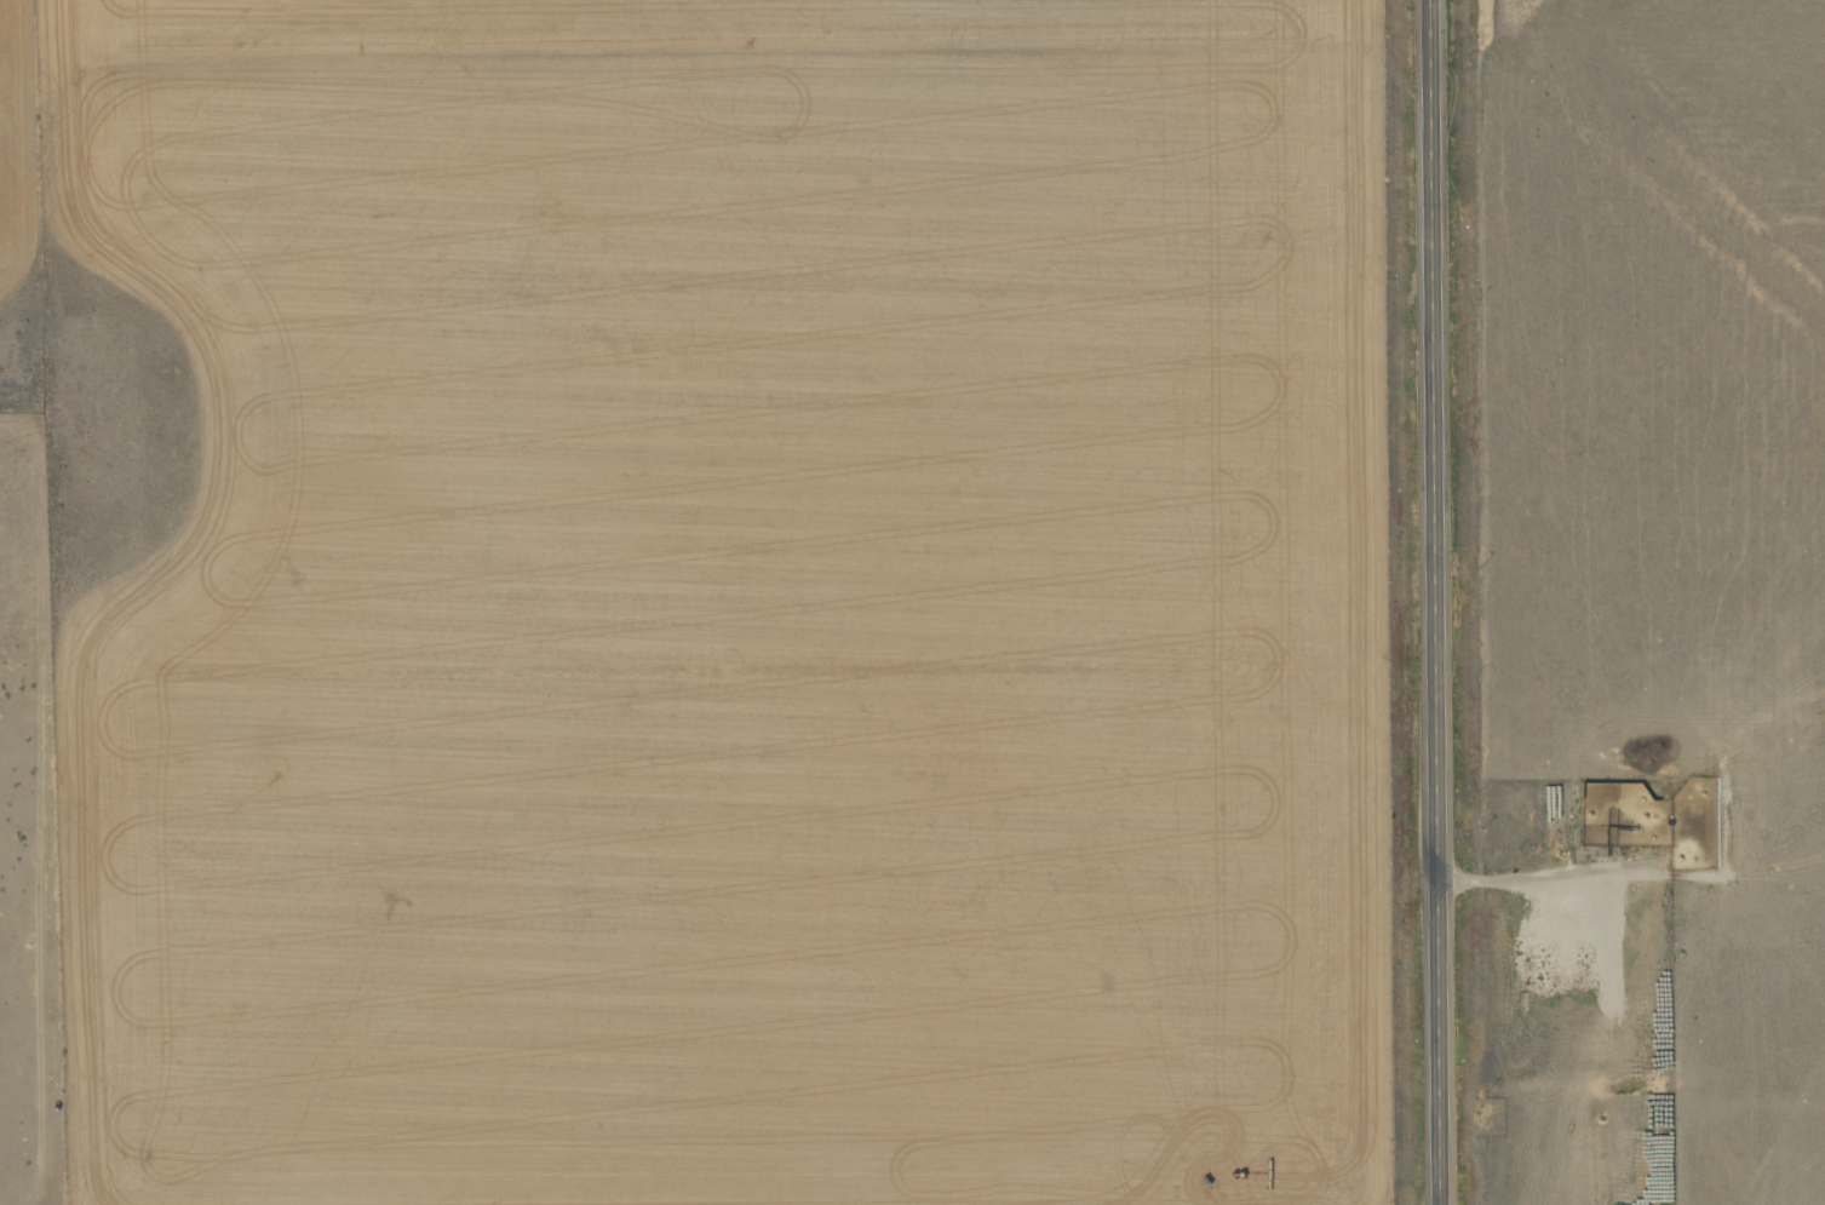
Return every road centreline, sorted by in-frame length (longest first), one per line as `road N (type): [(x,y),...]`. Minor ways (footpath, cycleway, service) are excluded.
road 1 (primary): [(1439,1204),(1427,0)]

